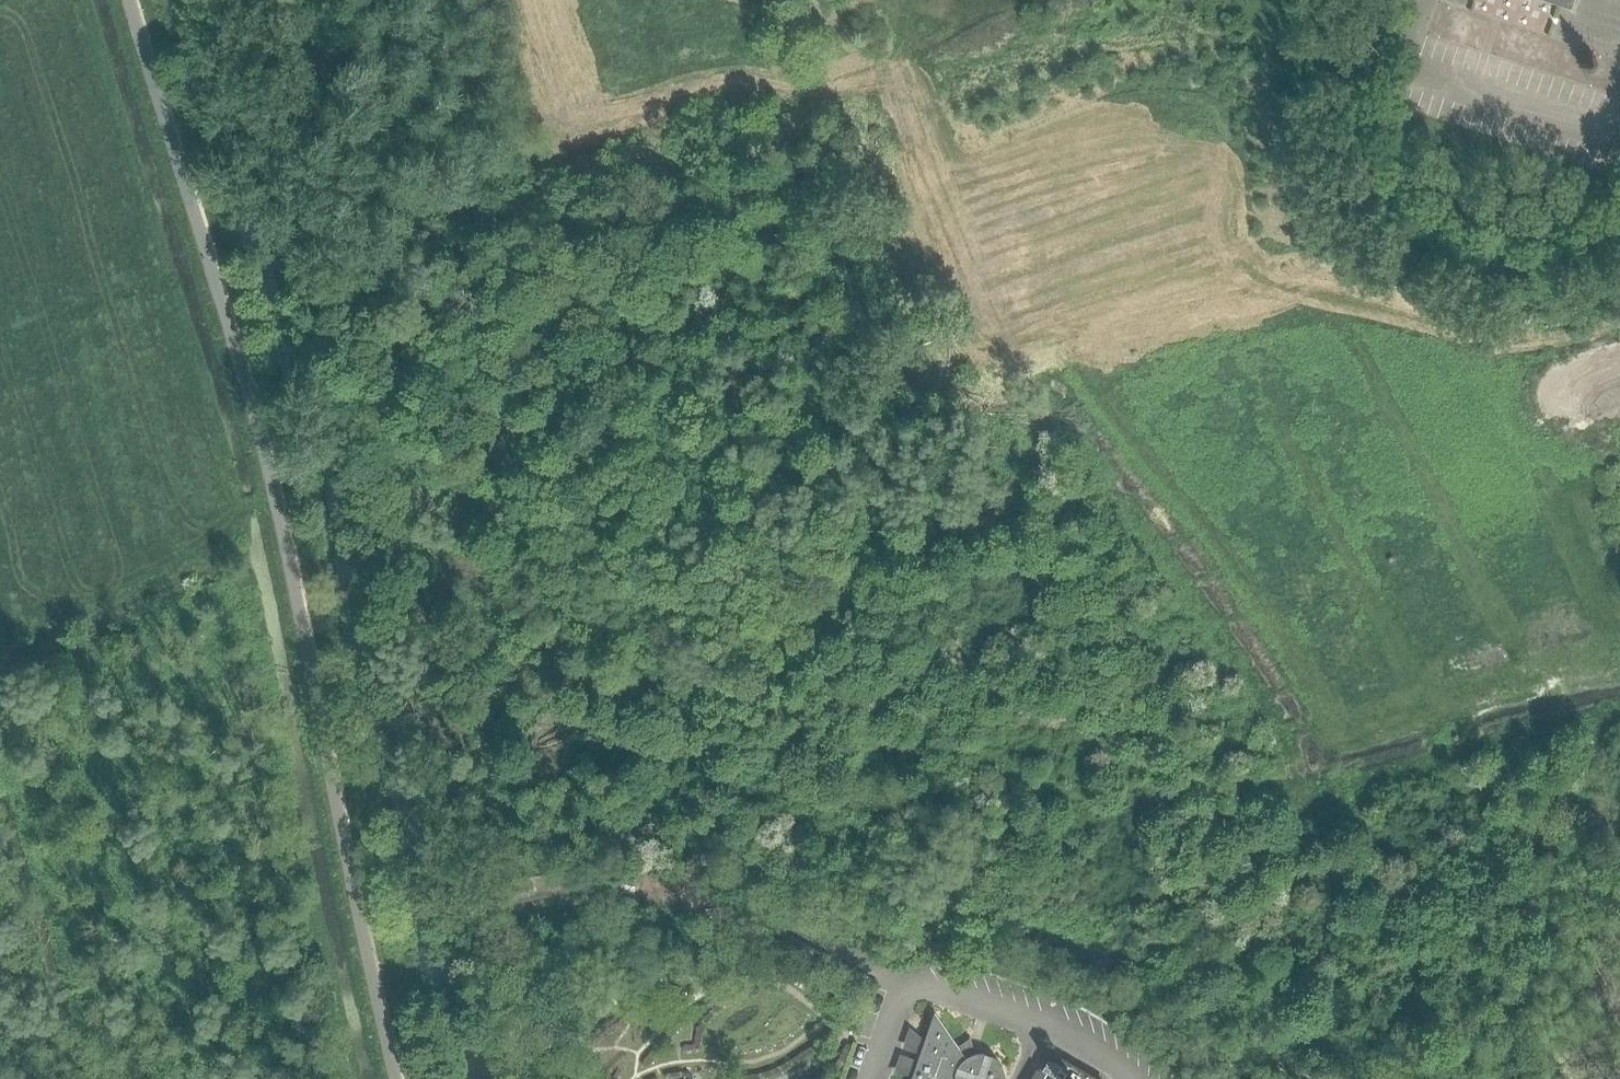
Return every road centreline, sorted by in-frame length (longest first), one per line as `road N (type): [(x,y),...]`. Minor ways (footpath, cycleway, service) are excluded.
road 1 (unclassified): [(401,1078),(270,478),(127,0)]

